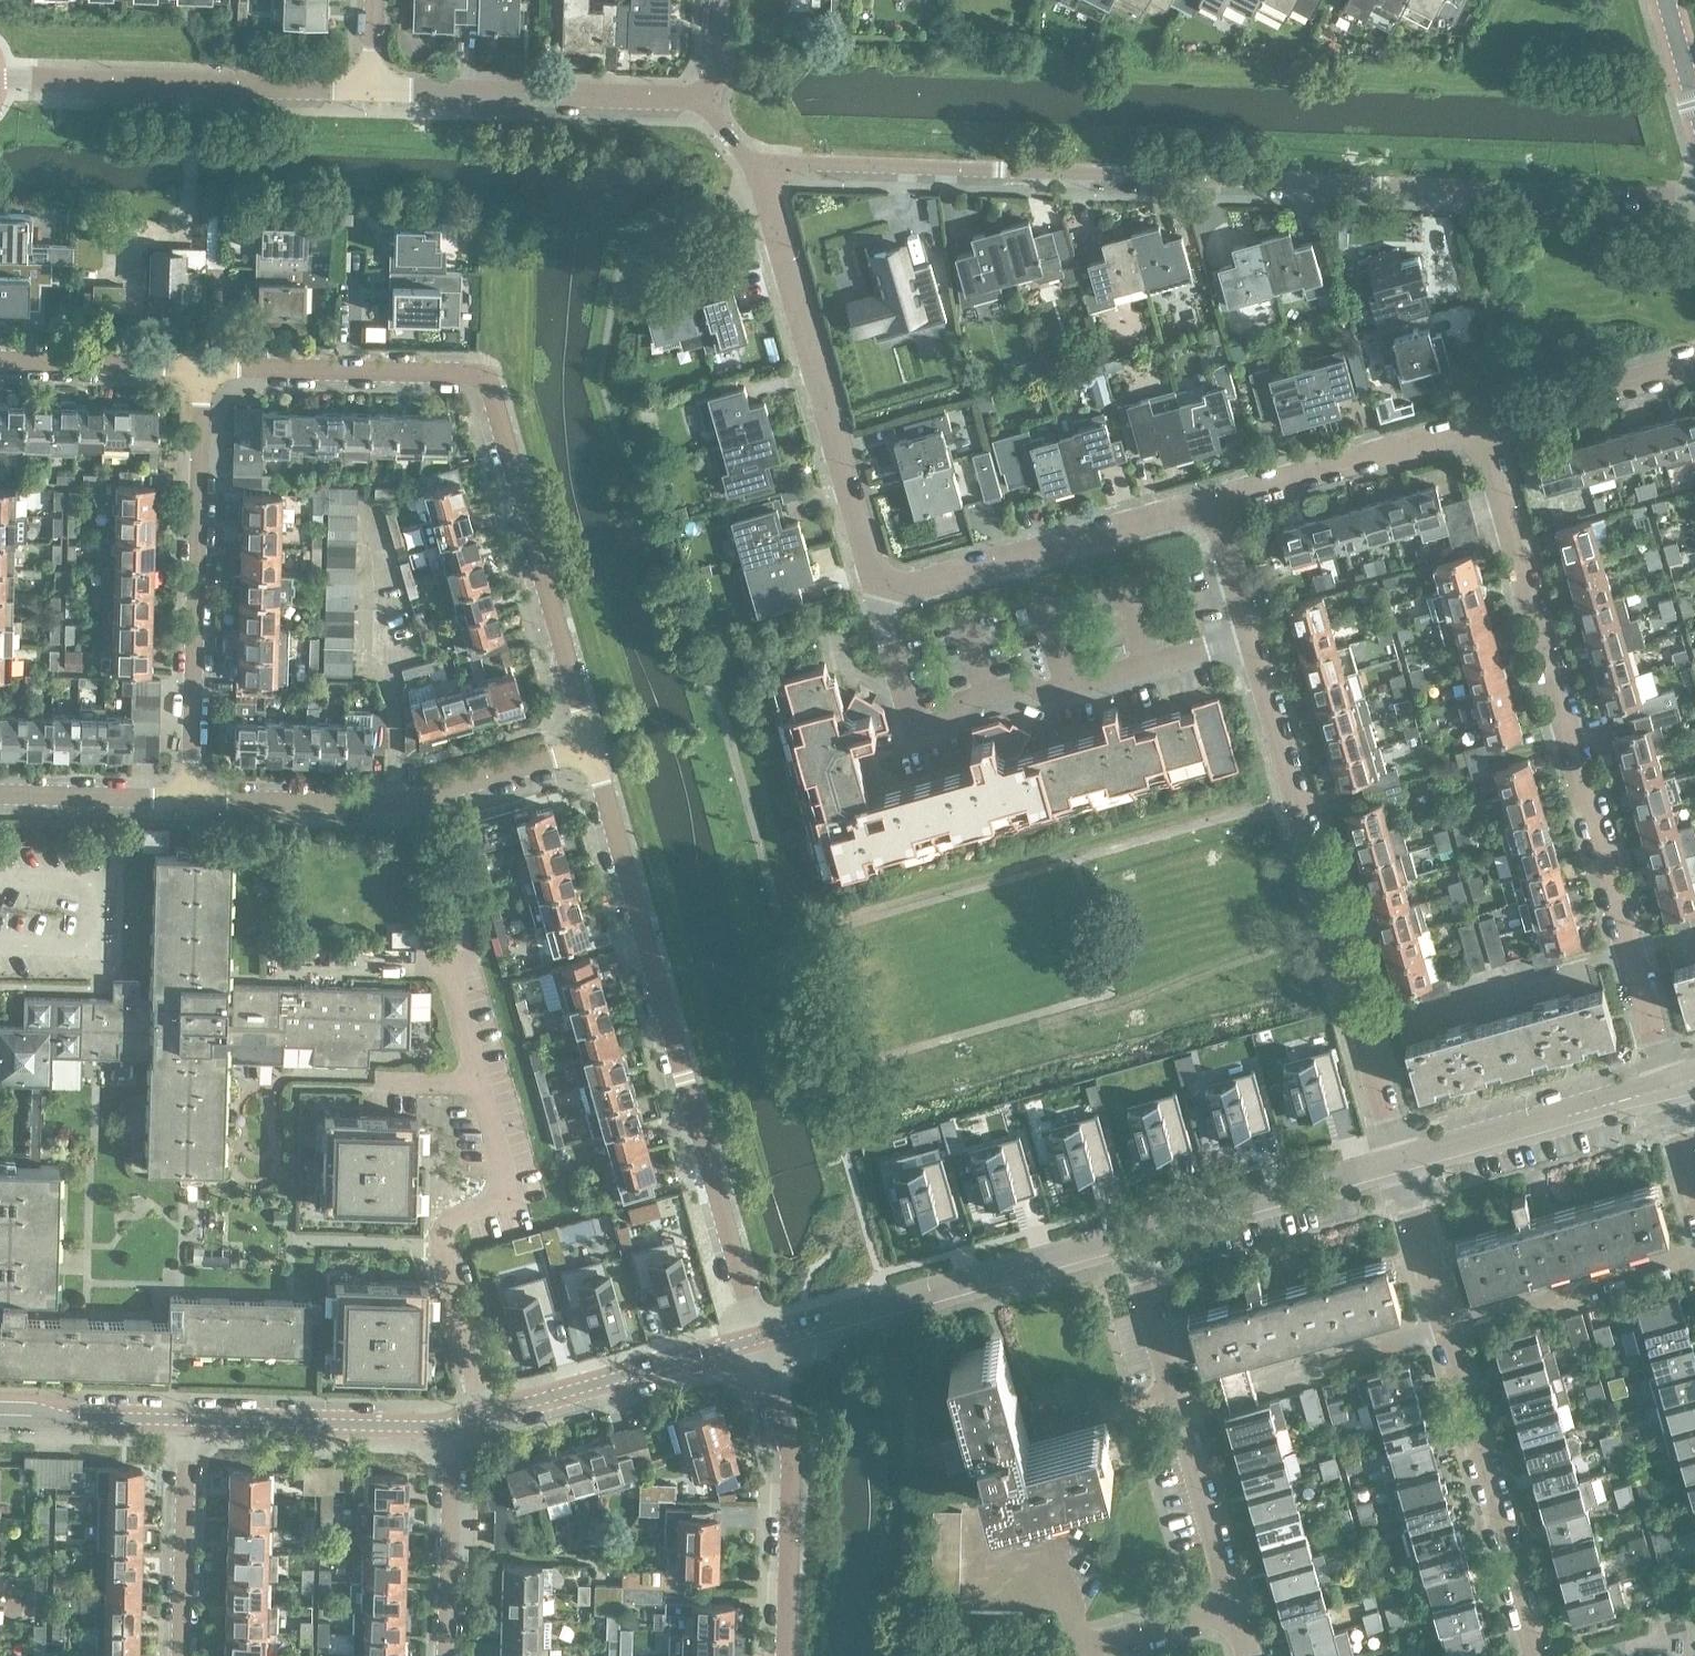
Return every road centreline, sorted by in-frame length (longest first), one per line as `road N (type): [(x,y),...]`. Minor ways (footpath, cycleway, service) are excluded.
road 1 (unclassified): [(761,173),(790,161),(1694,199)]
road 2 (residential): [(1667,1087),(1487,427)]
road 3 (residential): [(598,745),(494,400),(480,385),(461,377),(206,370)]
road 4 (residential): [(758,1340),(598,745)]
road 5 (residential): [(1408,1159),(1252,640)]
road 6 (residential): [(1543,1655),(1523,1540),(1408,1159)]
road 7 (residential): [(1252,640),(915,733),(885,615),(893,581)]
road 8 (unclassified): [(893,581),(865,549),(761,173)]
road 9 (residential): [(196,796),(206,370)]
road 10 (residential): [(196,796),(399,800),(598,745)]
road 11 (residential): [(1140,1233),(758,1340)]
road 12 (residential): [(1238,1607),(1140,1233)]
road 13 (unclassified): [(371,90),(0,78)]
road 14 (unclassified): [(708,100),(371,90)]
road 15 (unclassified): [(893,581),(941,585),(1212,506)]
road 16 (residential): [(786,1655),(791,1466),(758,1340)]
road 17 (residential): [(758,1340),(452,1425)]
road 18 (unclassified): [(1212,506),(1487,427)]
road 19 (residential): [(1408,1159),(1140,1233)]
road 20 (residential): [(1667,1087),(1408,1159)]
road 21 (residential): [(452,1425),(188,1418)]
road 22 (residential): [(181,1655),(188,1418)]
road 23 (residential): [(447,1655),(452,1425)]
road 24 (unclassified): [(1487,427),(1694,367)]
road 25 (residential): [(0,364),(206,370)]
road 26 (residential): [(0,795),(196,796)]
road 27 (residential): [(188,1418),(0,1413)]
road 28 (residential): [(1080,1655),(1238,1607)]
road 29 (residential): [(1252,640),(1212,506)]

